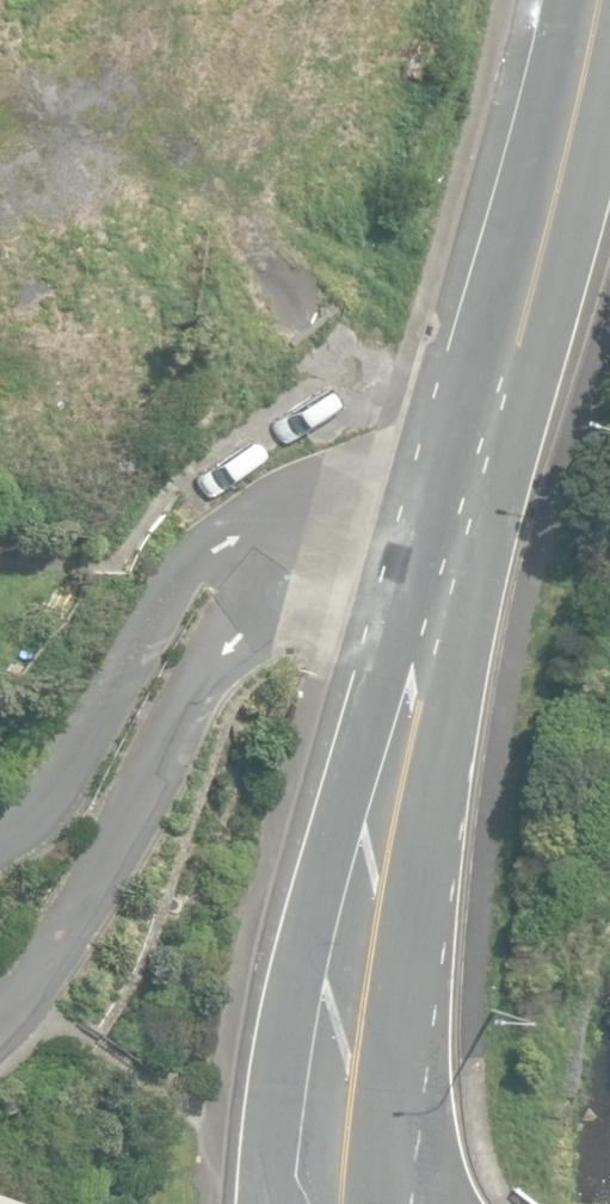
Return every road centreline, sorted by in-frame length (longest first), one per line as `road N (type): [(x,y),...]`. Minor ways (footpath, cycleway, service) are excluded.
road 1 (tertiary): [(434,524),(319,1098),(316,1203)]
road 2 (residential): [(0,1032),(57,957),(285,528)]
road 3 (tertiary): [(578,0),(560,121),(434,524)]
road 4 (residential): [(285,528),(236,535),(195,558),(136,642),(80,760),(27,826),(0,839)]
road 5 (residential): [(434,524),(285,528)]

